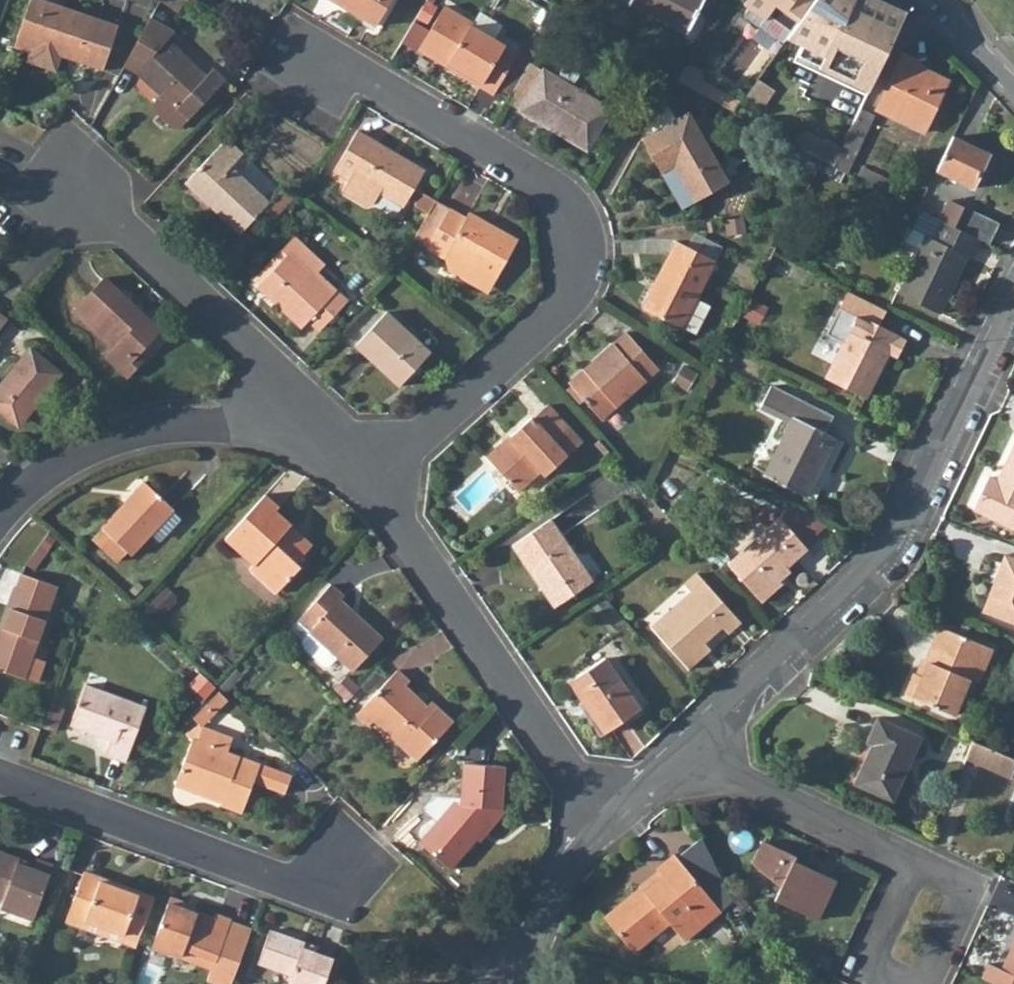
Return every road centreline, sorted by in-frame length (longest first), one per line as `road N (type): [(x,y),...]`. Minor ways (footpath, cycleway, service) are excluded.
road 1 (residential): [(310,64),(360,76),(544,188),(569,213),(577,242),(560,318),(431,436),(365,484)]
road 2 (residential): [(1013,288),(900,525),(684,752)]
road 3 (residential): [(365,484),(411,535),(601,825)]
road 4 (residential): [(0,780),(310,890),(340,862)]
road 5 (residential): [(59,172),(251,358),(298,423)]
road 6 (residential): [(0,523),(53,475),(129,435),(298,423)]
road 7 (residential): [(904,863),(684,752)]
road 8 (residential): [(601,825),(541,916),(527,983)]
road 9 (residential): [(904,863),(861,963),(911,983)]

